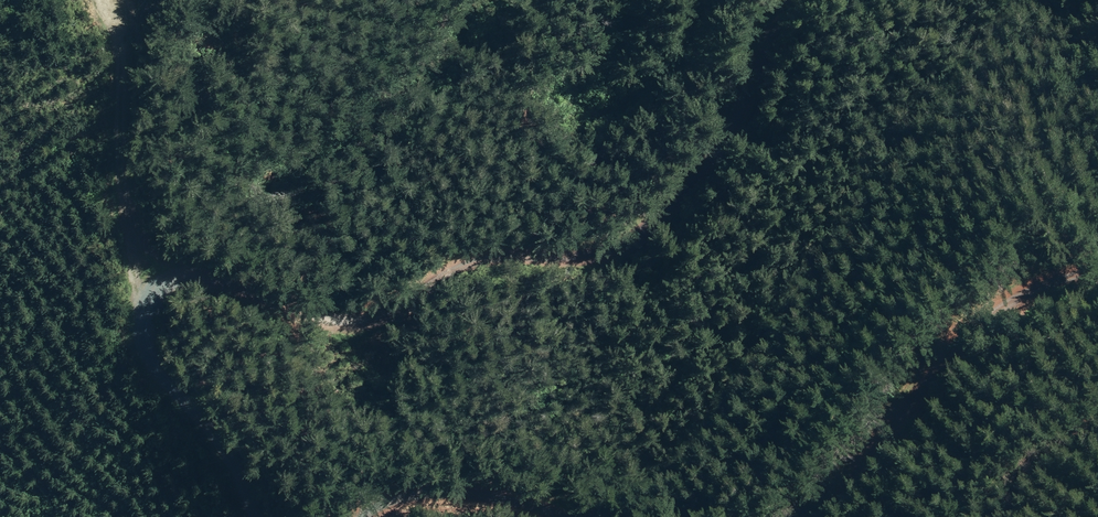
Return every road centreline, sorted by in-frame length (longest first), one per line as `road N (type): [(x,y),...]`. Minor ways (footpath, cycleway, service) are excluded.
road 1 (track): [(261,516),(170,369),(159,305),(183,290),(331,310),(379,304),(518,250),(636,243),(687,198),(783,0)]
road 2 (track): [(831,516),(867,485),(947,364),(1072,267),(1097,261)]
road 3 (track): [(364,516),(423,498),(530,516)]

